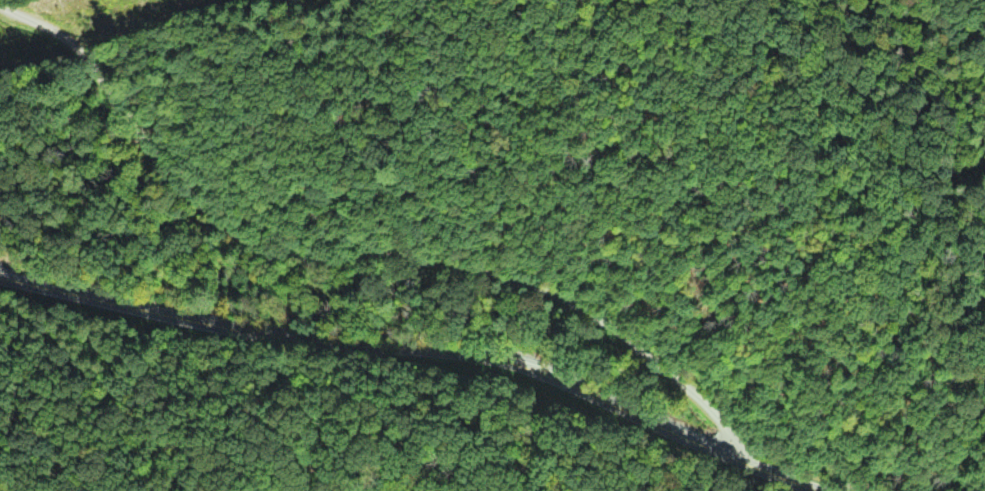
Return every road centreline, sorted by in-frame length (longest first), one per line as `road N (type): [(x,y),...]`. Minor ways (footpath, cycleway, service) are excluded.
road 1 (residential): [(754,465),(708,408),(592,313),(548,289),(421,260),(318,260),(267,250),(201,204),(139,140),(92,60),(0,8)]
road 2 (secondary): [(0,275),(255,329),(502,360),(829,490)]

